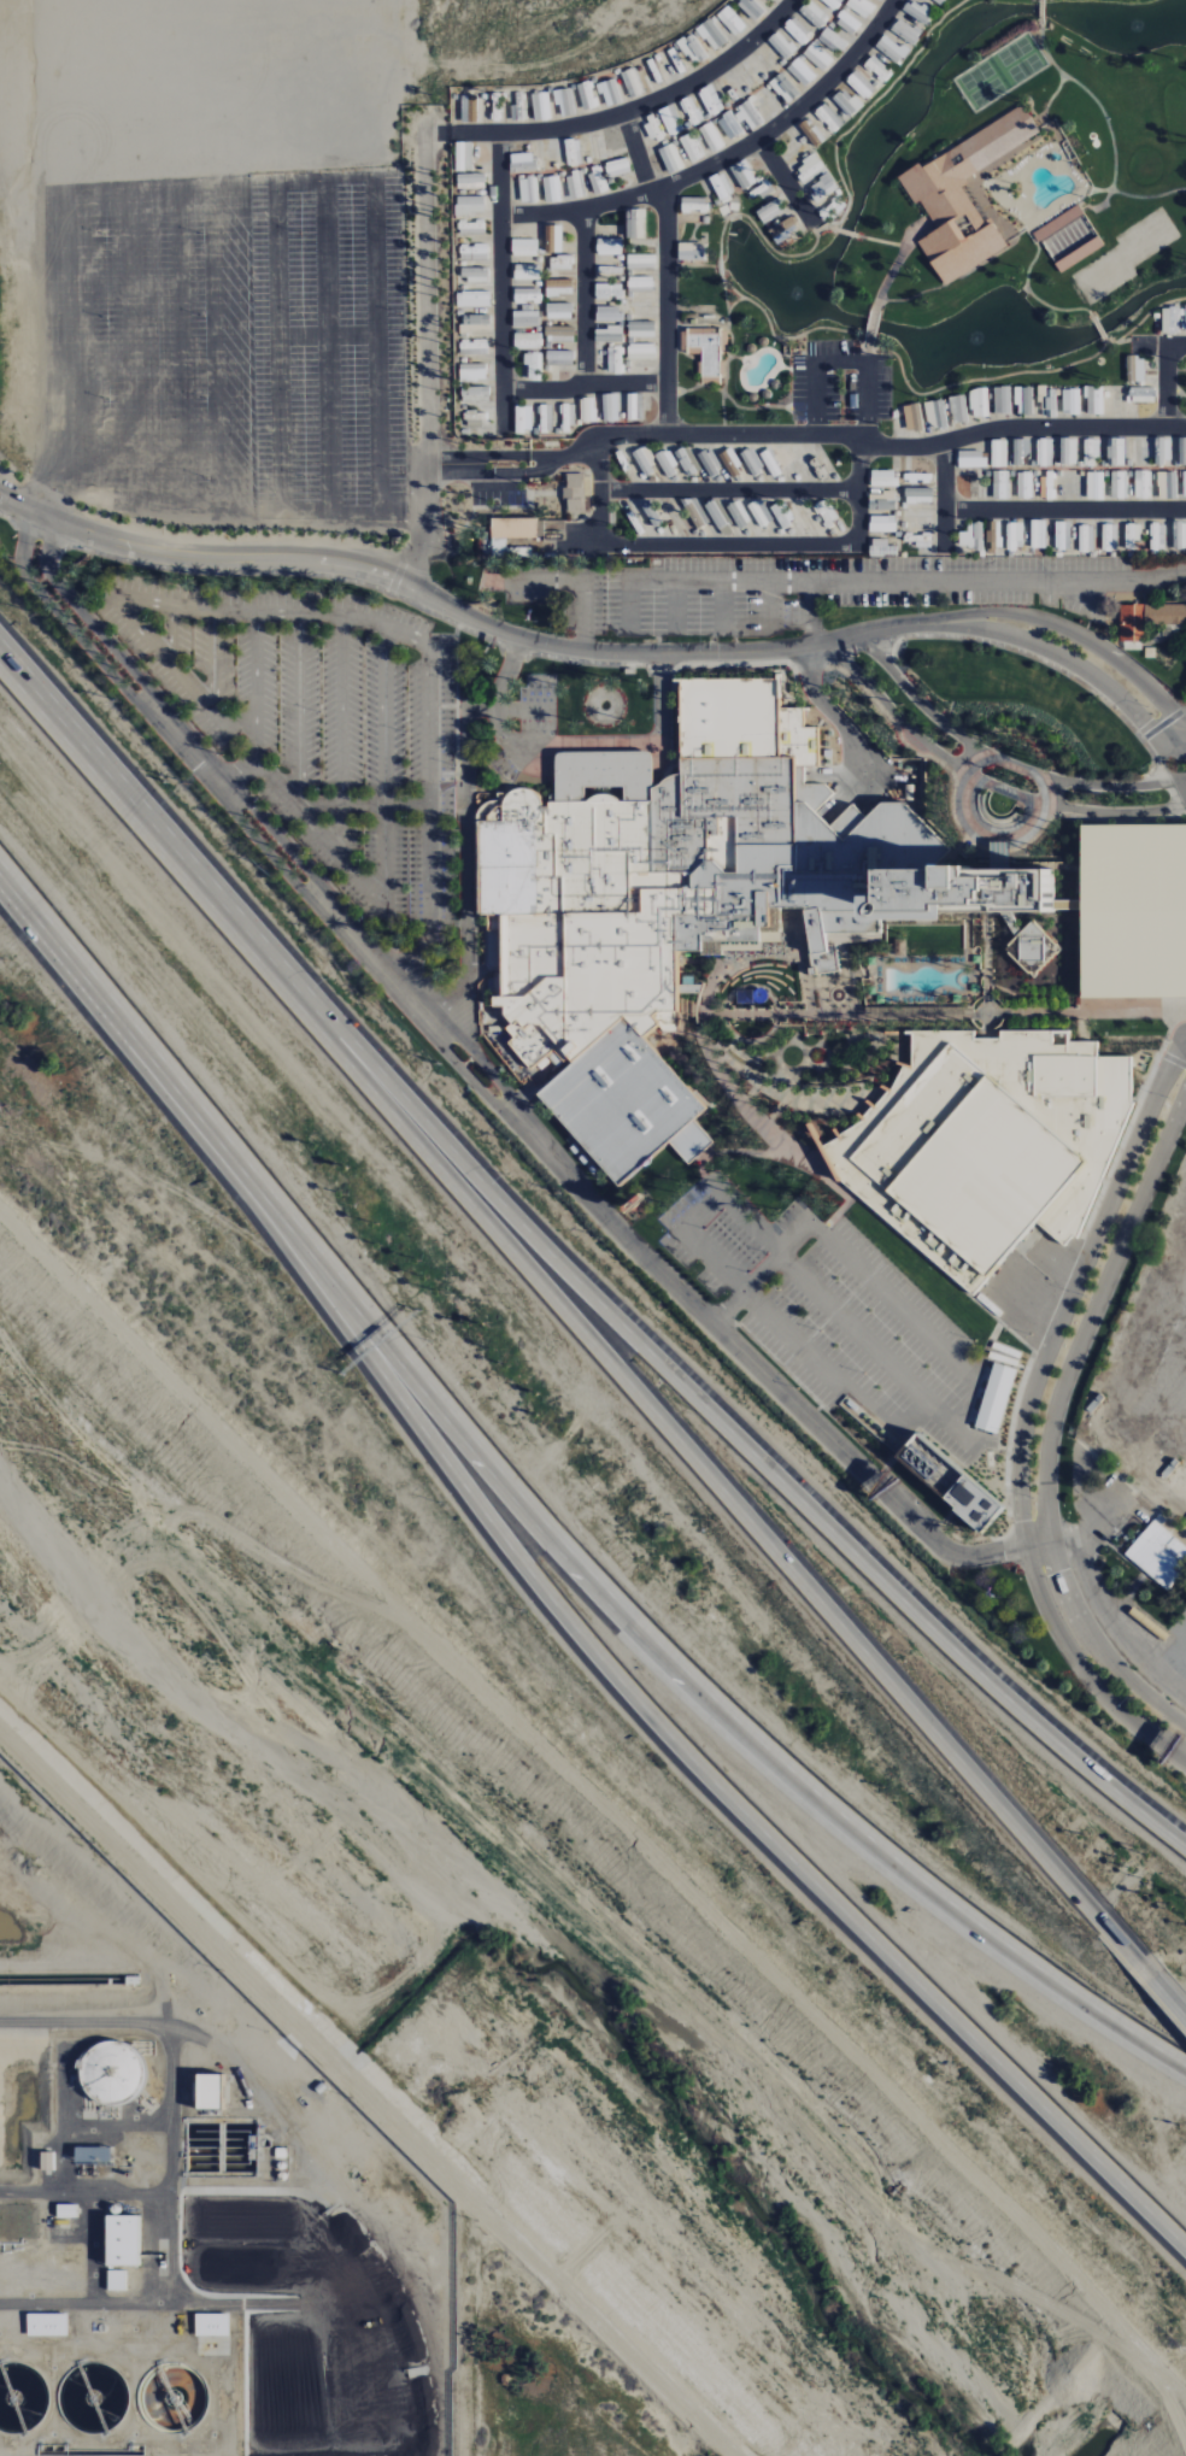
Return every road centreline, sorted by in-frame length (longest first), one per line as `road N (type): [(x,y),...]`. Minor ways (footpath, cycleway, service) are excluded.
road 1 (motorway): [(99,989),(153,1076),(568,1620),(741,1811),(1185,2252)]
road 2 (motorway): [(99,989),(563,1552),(695,1685),(911,1875),(1185,2069)]
road 3 (motorway): [(1126,1957),(321,1032),(266,956)]
road 4 (motorway): [(1185,1847),(1020,1711),(849,1549),(559,1264),(266,956)]
road 5 (residential): [(1185,427),(1002,428),(922,448),(880,448),(858,436),(667,434),(599,437),(565,457)]
road 6 (track): [(0,1731),(446,2176)]
road 7 (residential): [(498,216),(626,202),(721,161),(804,105),(894,0)]
road 8 (tertiary): [(410,583),(337,558),(215,557),(108,541),(0,498)]
road 9 (motorway): [(266,956),(0,652)]
road 10 (residential): [(450,134),(566,128),(664,98),(750,45),(796,0)]
road 11 (residential): [(554,548),(858,545)]
road 12 (residential): [(503,433),(499,133)]
road 13 (residential): [(599,490),(858,490)]
road 14 (residential): [(667,189),(667,434)]
road 15 (residential): [(1185,510),(945,510)]
road 16 (residential): [(583,211),(586,384)]
road 17 (residential): [(668,383),(501,392)]
road 18 (motorway): [(0,869),(99,989)]

